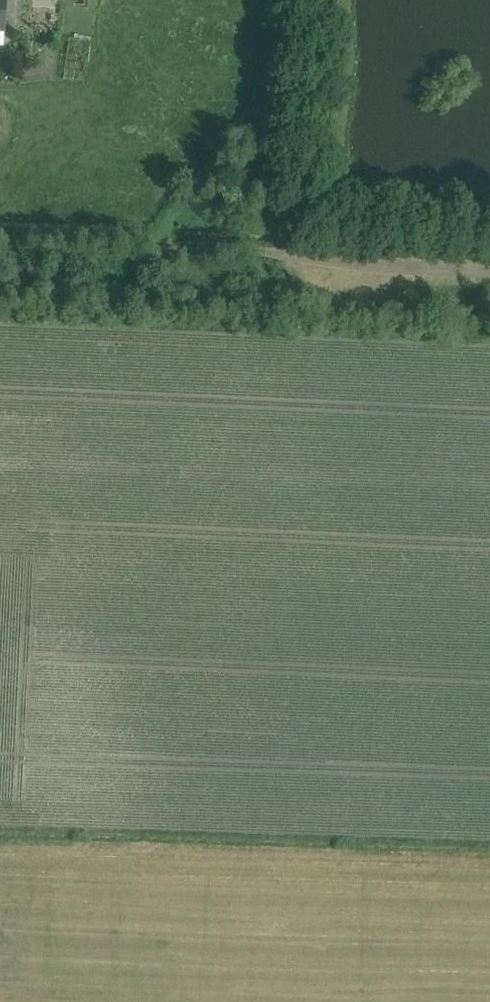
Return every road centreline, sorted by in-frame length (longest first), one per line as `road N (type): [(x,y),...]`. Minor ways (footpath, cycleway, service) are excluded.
road 1 (track): [(0,240),(489,267)]

